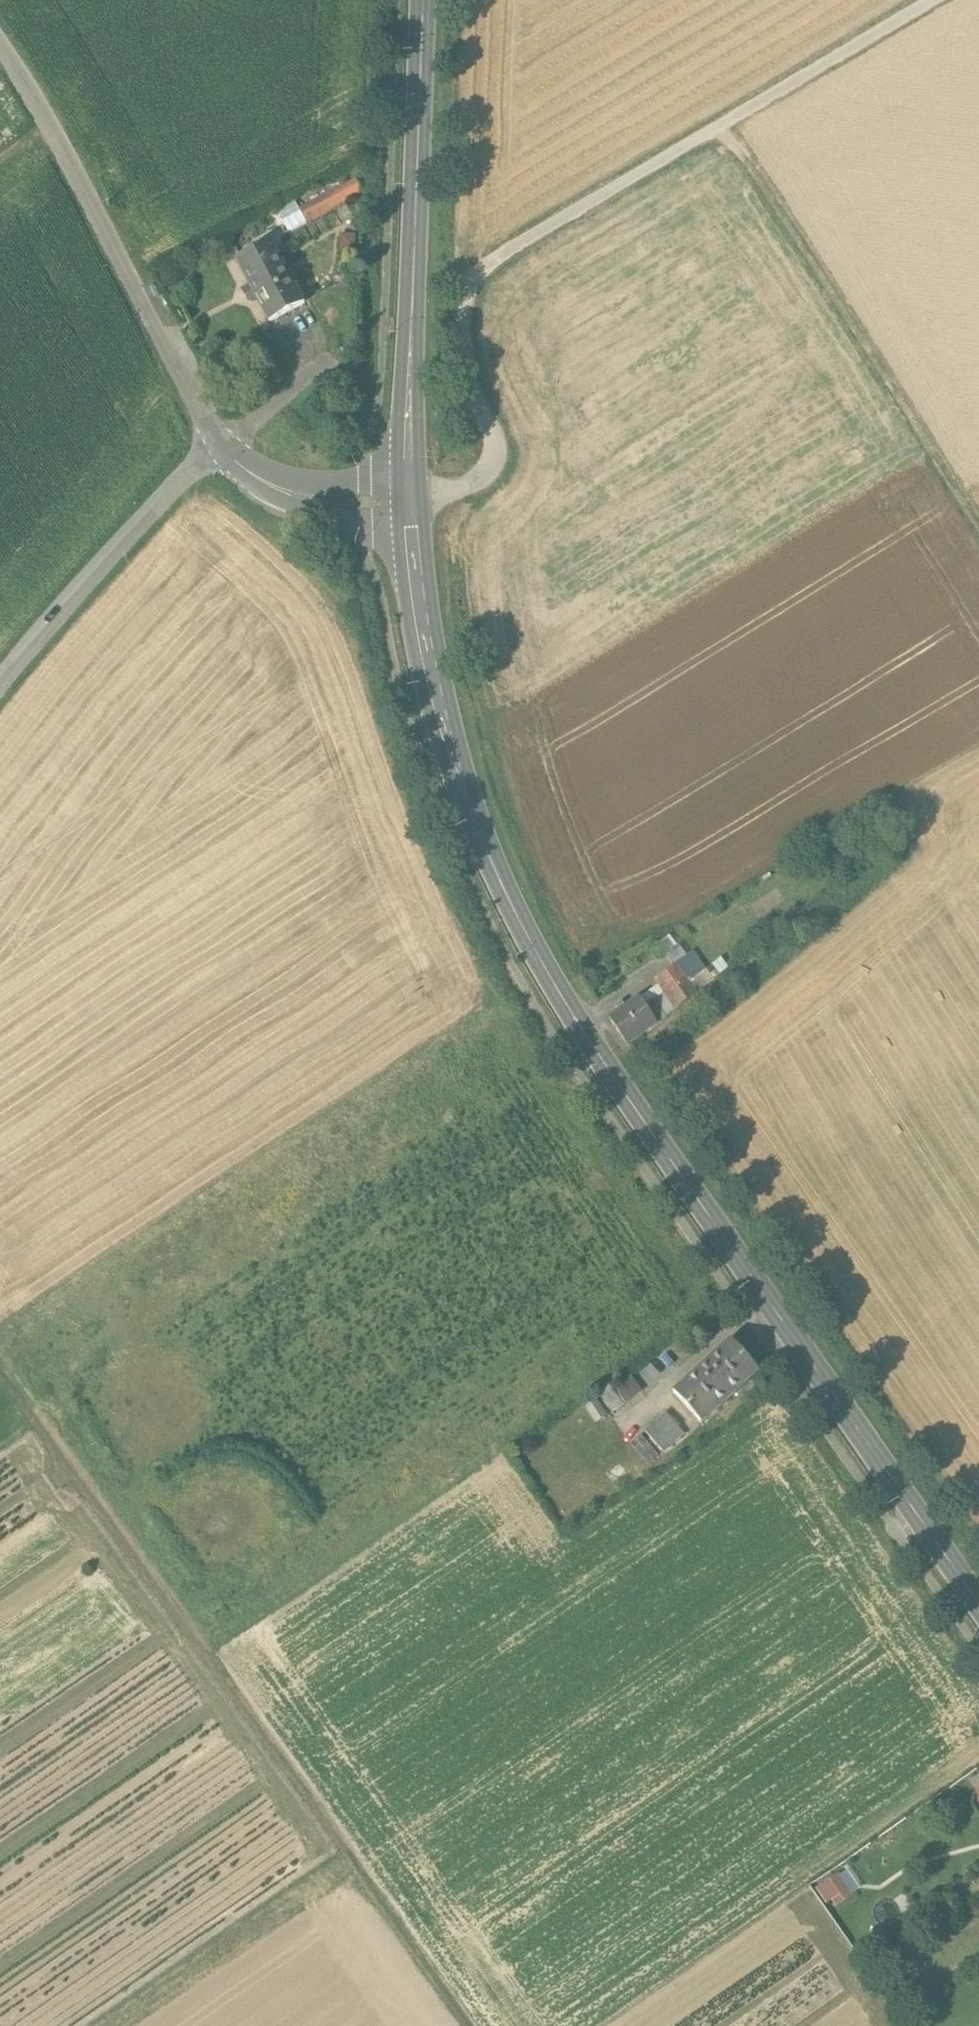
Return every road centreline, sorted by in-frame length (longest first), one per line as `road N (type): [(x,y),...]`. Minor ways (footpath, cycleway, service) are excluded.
road 1 (secondary): [(978,1604),(648,1129),(520,923),(454,755),(426,646),(408,499)]
road 2 (track): [(408,499),(434,499),(491,467),(491,435),(463,375),(462,304),(471,279),(511,247),(932,0)]
road 3 (track): [(472,2025),(0,1374)]
road 4 (secondary): [(408,499),(424,0)]
road 5 (track): [(728,123),(978,515)]
road 6 (residential): [(0,43),(49,119),(218,441)]
road 7 (residential): [(0,683),(218,441)]
road 8 (residential): [(218,441),(274,487),(313,500),(408,499)]

